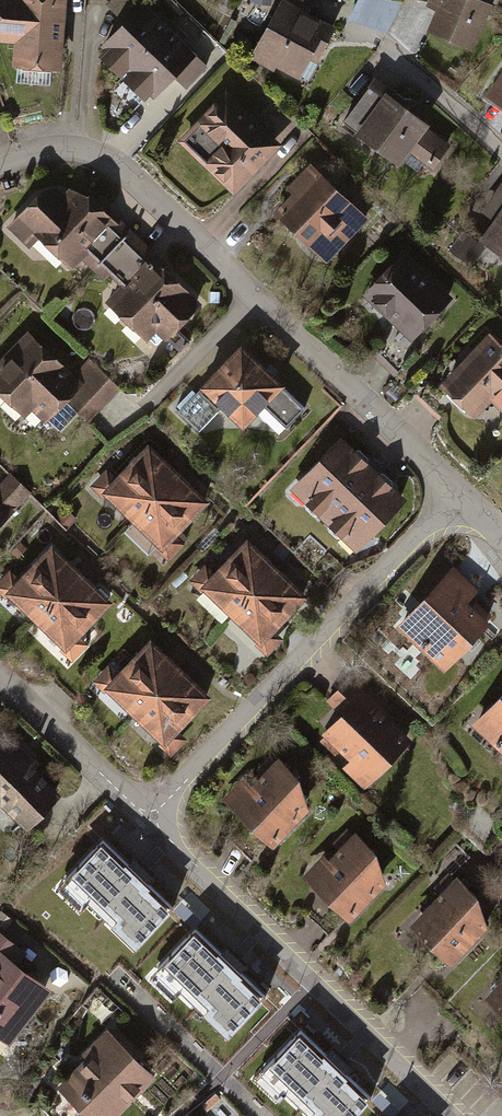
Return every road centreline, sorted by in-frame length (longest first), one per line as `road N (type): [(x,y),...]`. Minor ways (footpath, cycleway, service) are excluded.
road 1 (residential): [(459,497),(136,179),(77,147),(0,162)]
road 2 (residential): [(146,818),(459,497)]
road 3 (residential): [(146,818),(455,1115)]
road 4 (residential): [(0,677),(146,818)]
road 5 (residential): [(501,151),(401,56)]

